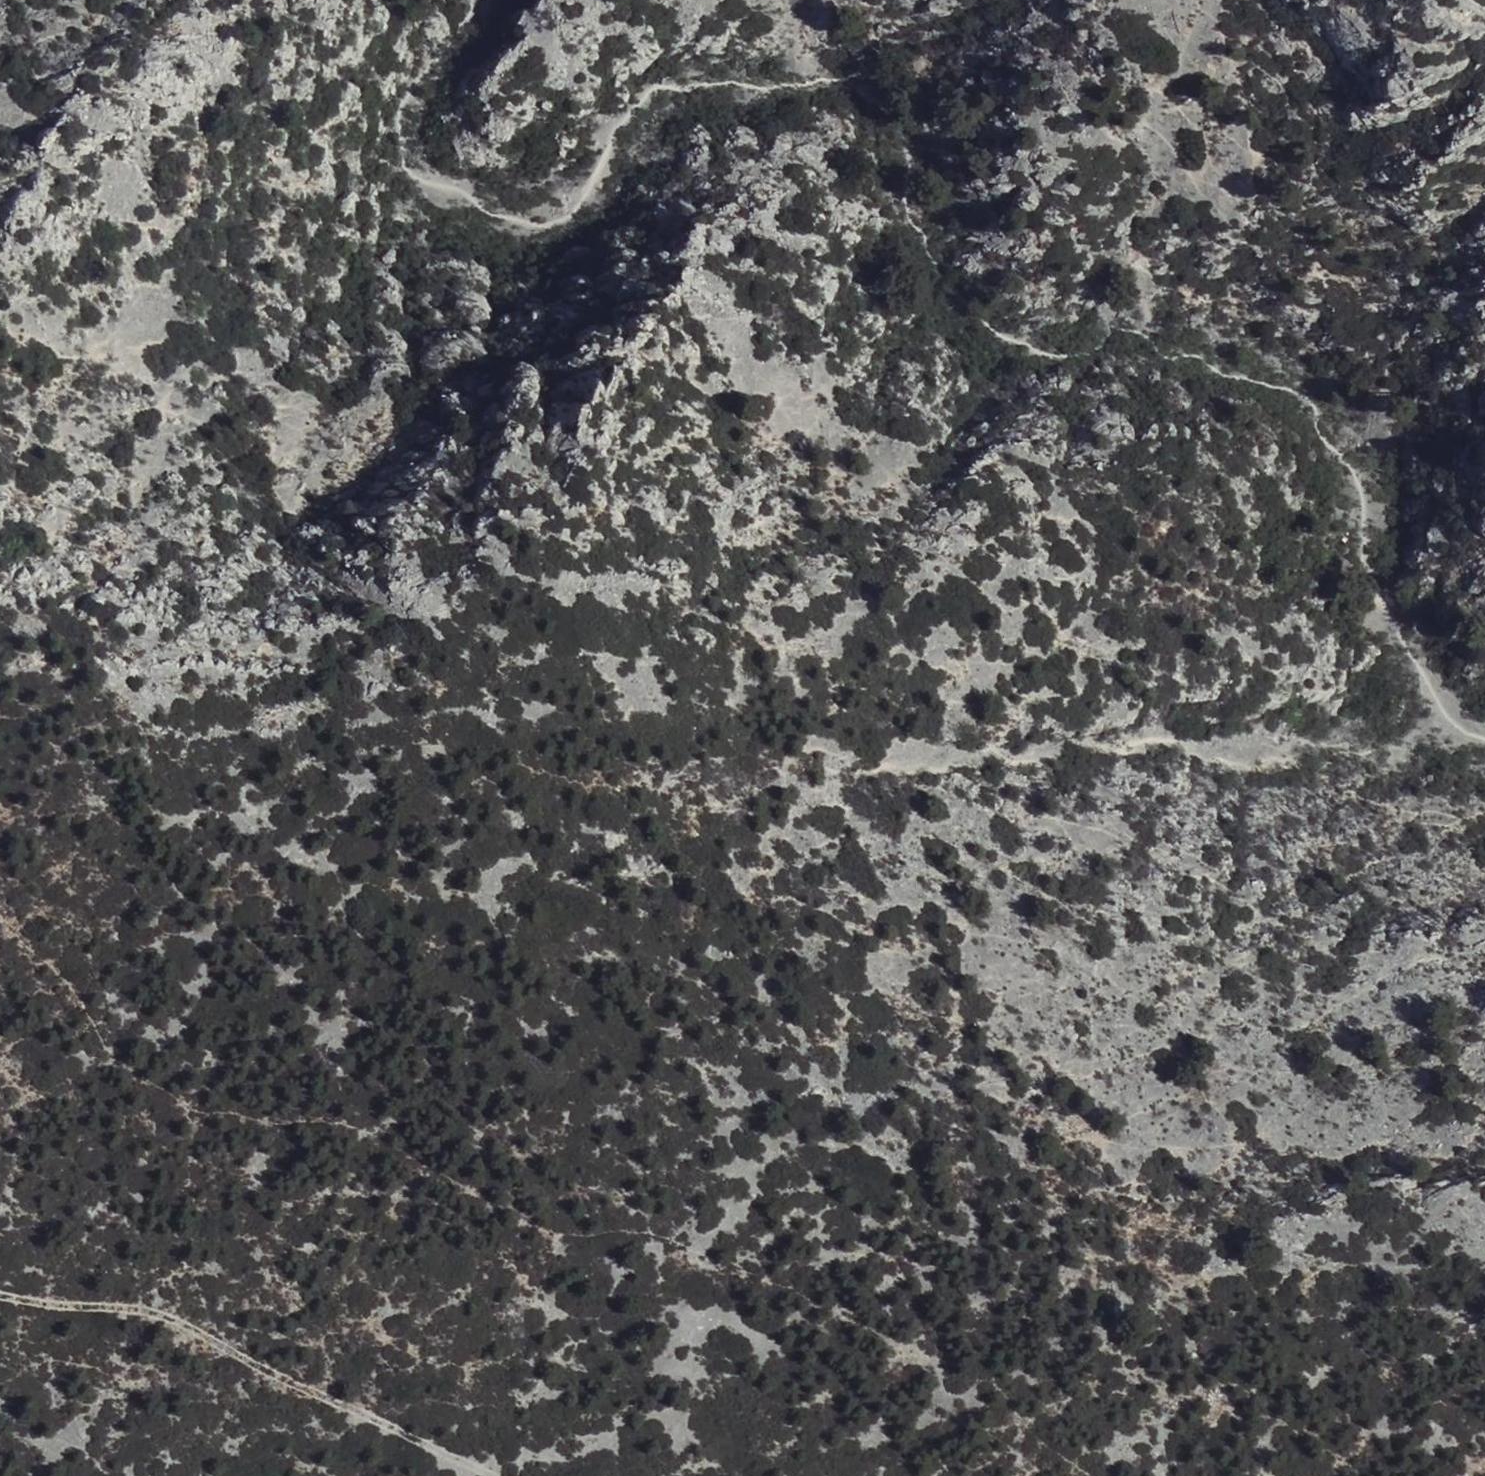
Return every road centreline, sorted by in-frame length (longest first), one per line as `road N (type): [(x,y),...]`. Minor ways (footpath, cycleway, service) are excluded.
road 1 (track): [(0,1297),(148,1311),(490,1475)]

